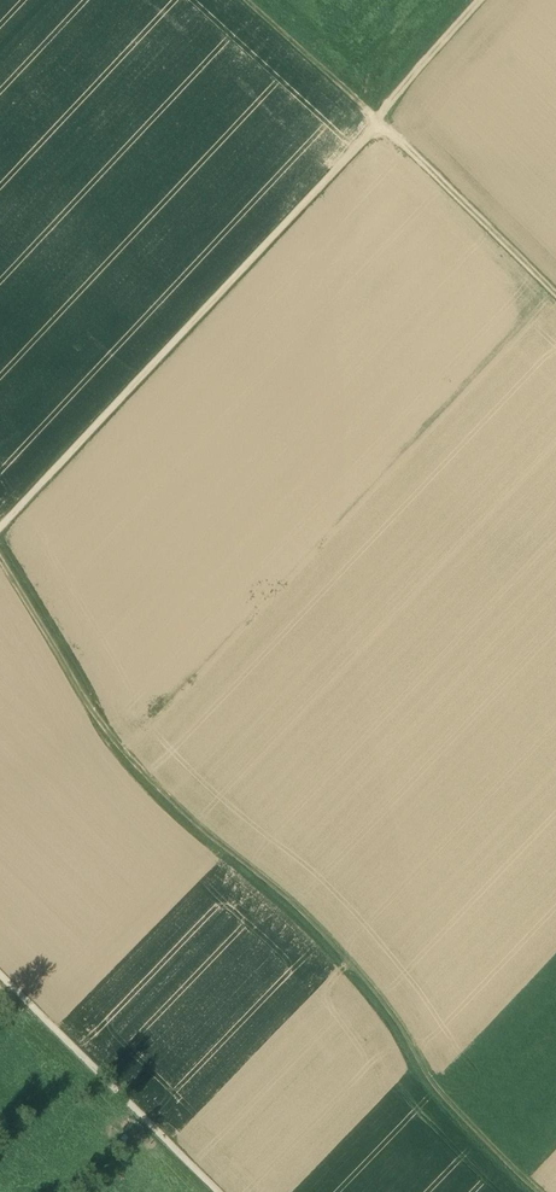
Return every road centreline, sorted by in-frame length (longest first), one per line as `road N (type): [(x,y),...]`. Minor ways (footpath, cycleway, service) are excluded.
road 1 (track): [(534,1191),(432,1083),(406,1031),(315,928),(188,827),(119,751),(0,556)]
road 2 (track): [(0,546),(512,0)]
road 3 (track): [(242,0),(555,299)]
road 4 (track): [(0,978),(214,1191)]

